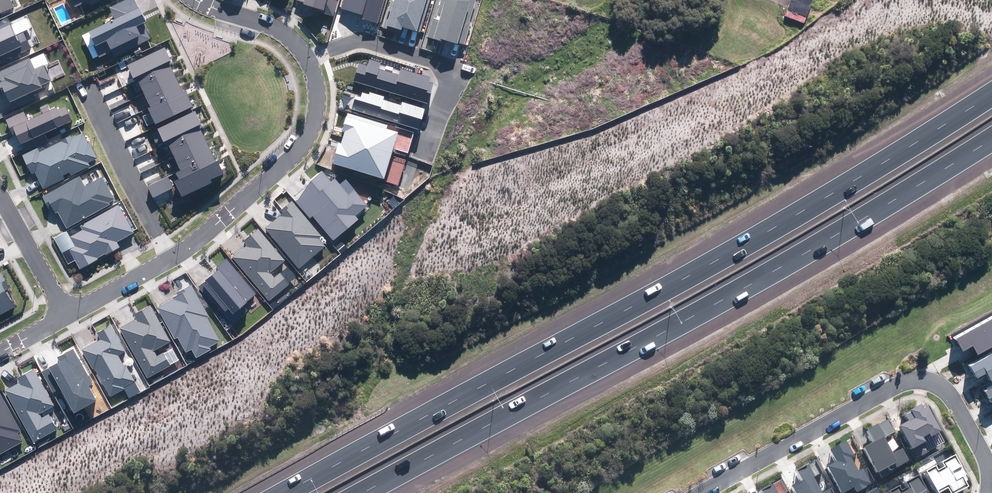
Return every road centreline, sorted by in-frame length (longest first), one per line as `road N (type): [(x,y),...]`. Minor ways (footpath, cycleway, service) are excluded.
road 1 (motorway): [(274,492),(618,311),(991,86)]
road 2 (motorway): [(991,142),(356,492)]
road 3 (residential): [(989,492),(987,462),(956,402),(924,379),(899,383),(700,492)]
road 4 (residential): [(173,257),(306,142),(318,96),(309,59)]
road 5 (residential): [(309,59),(364,40),(445,64),(454,80),(426,154)]
road 6 (residential): [(173,257),(88,91)]
road 7 (residential): [(0,184),(64,319)]
road 8 (residential): [(309,59),(280,30),(200,0)]
road 9 (residential): [(64,319),(173,257)]

